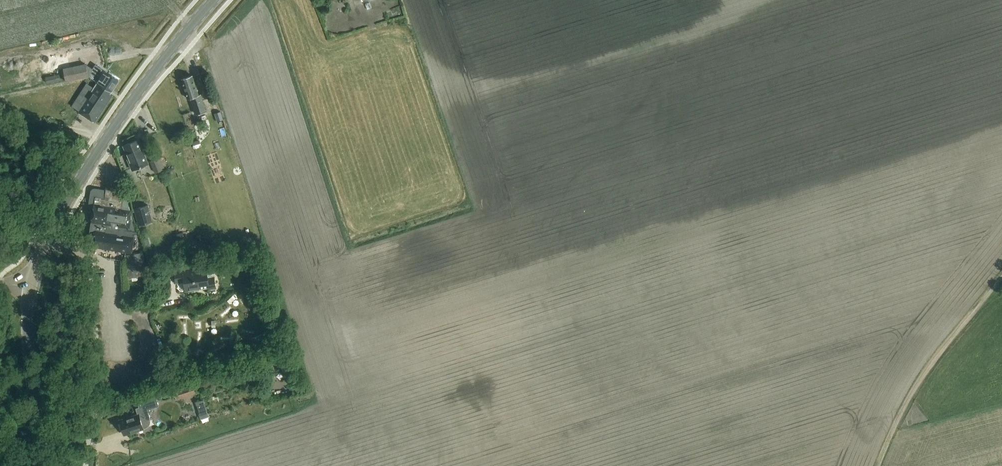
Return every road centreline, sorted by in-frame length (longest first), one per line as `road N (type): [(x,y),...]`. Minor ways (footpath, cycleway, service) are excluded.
road 1 (secondary): [(31,287),(48,238),(126,110),(214,0)]
road 2 (track): [(878,465),(918,382),(1001,275)]
road 3 (secondary): [(43,465),(31,287)]

